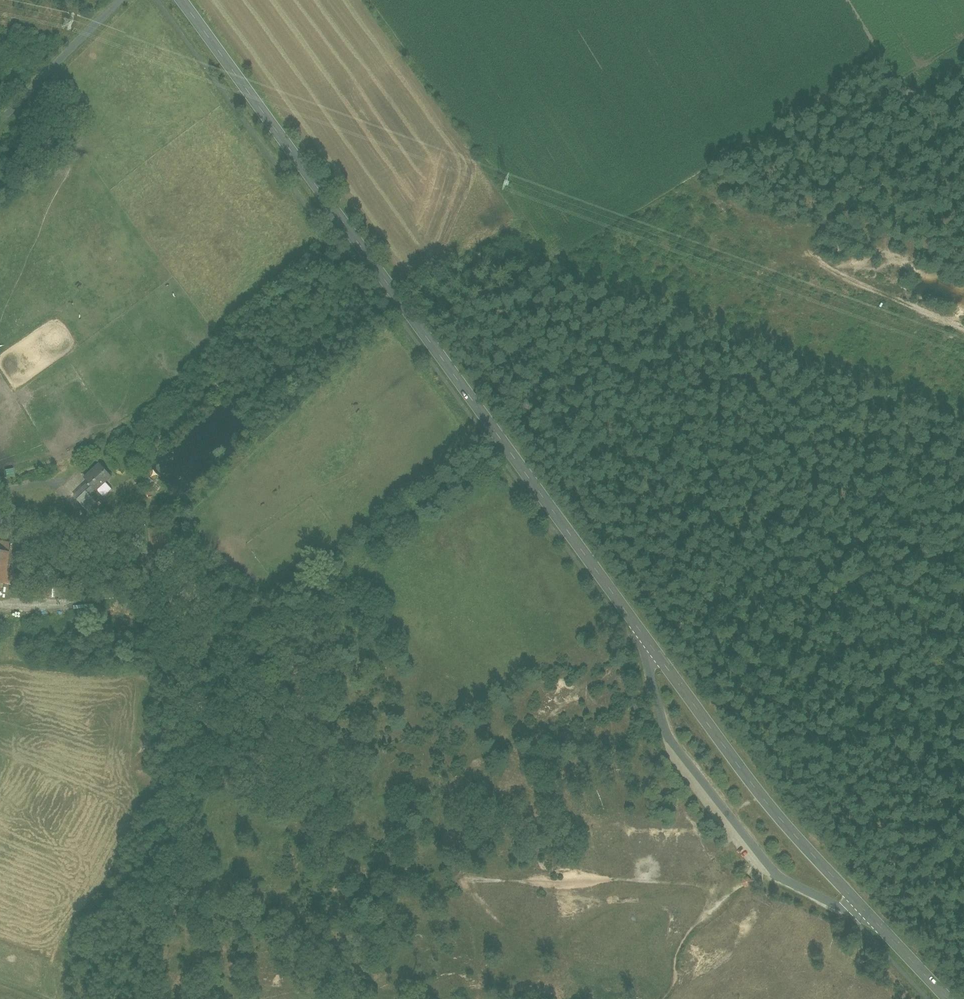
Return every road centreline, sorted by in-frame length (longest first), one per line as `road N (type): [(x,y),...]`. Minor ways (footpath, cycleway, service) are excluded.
road 1 (tertiary): [(181,0),(767,803),(947,998)]
road 2 (unclassified): [(0,108),(118,0)]

